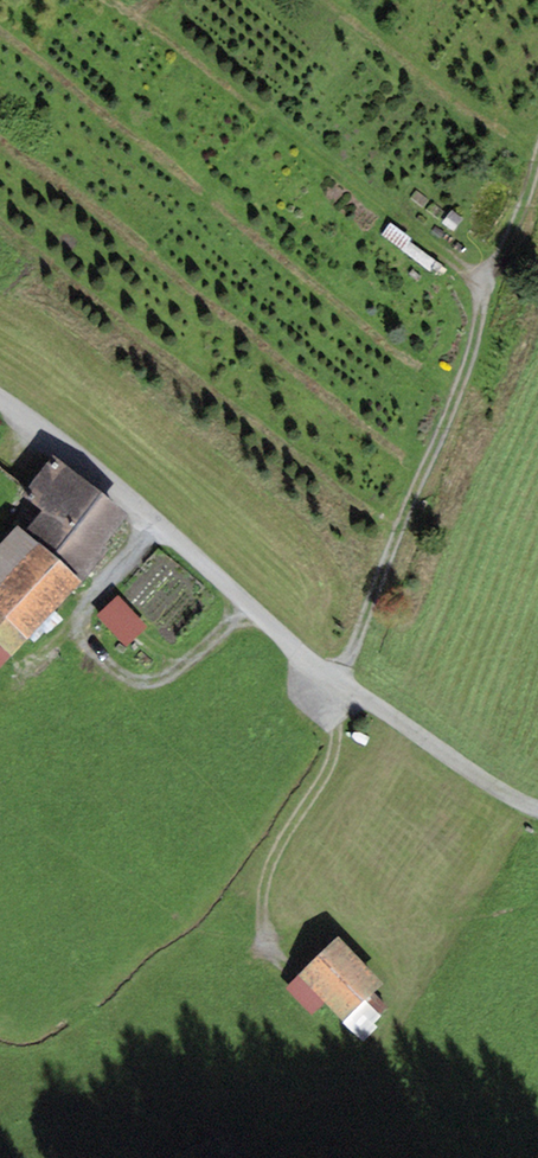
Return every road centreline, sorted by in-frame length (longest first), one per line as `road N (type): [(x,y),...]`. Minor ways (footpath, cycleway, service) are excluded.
road 1 (track): [(537,154),(336,679),(330,758),(280,839),(265,882),(264,924),(273,954)]
road 2 (residential): [(0,398),(119,489),(295,649),(474,775),(537,808)]

